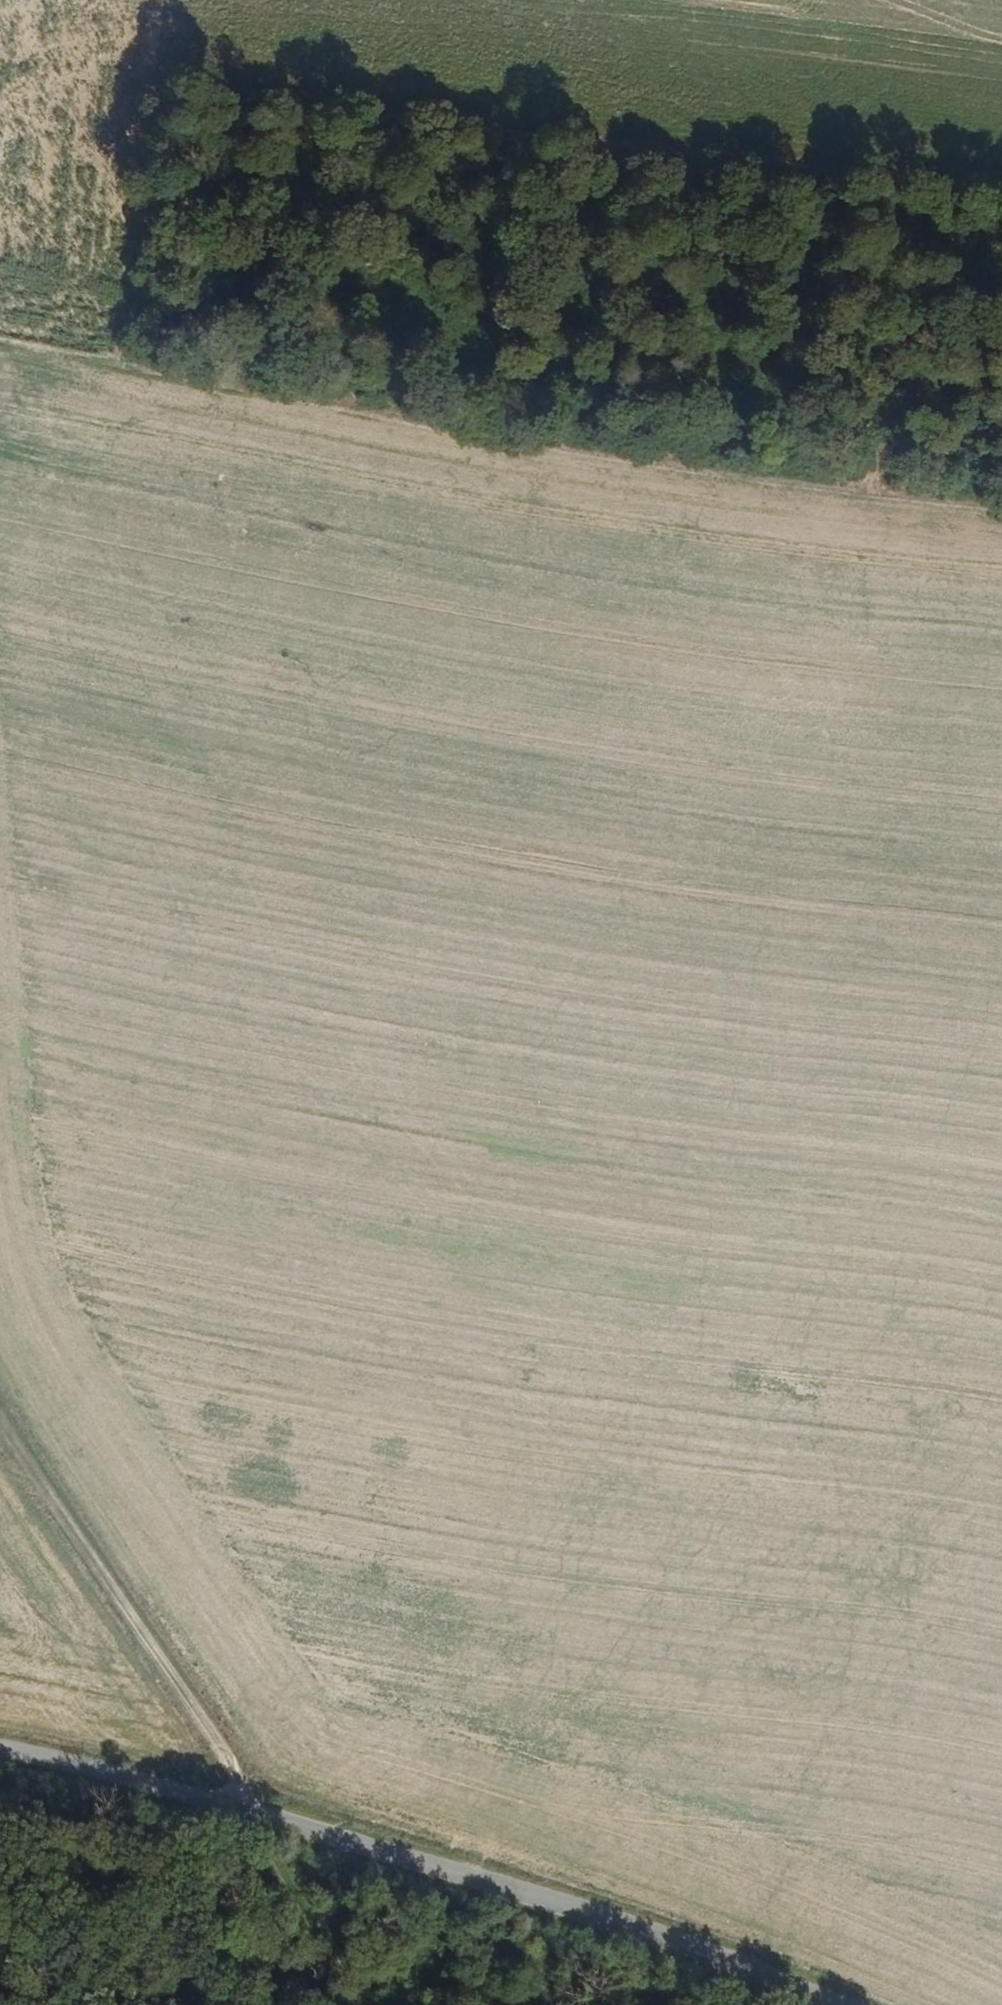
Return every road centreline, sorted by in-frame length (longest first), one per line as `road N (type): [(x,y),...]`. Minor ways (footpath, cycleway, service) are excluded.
road 1 (tertiary): [(0,1743),(252,1803),(578,1900),(836,2004)]
road 2 (track): [(252,1803),(0,1401)]

